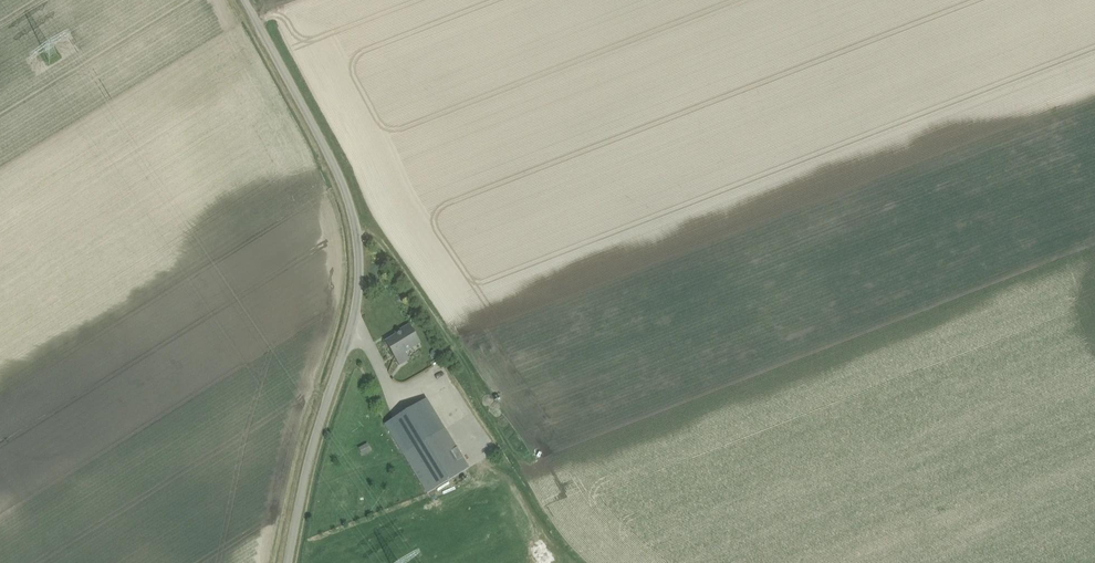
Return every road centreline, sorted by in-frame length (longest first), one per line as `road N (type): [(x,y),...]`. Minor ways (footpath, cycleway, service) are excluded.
road 1 (unclassified): [(288,562),(318,423),(358,300),(358,234),(345,187),(244,0)]

